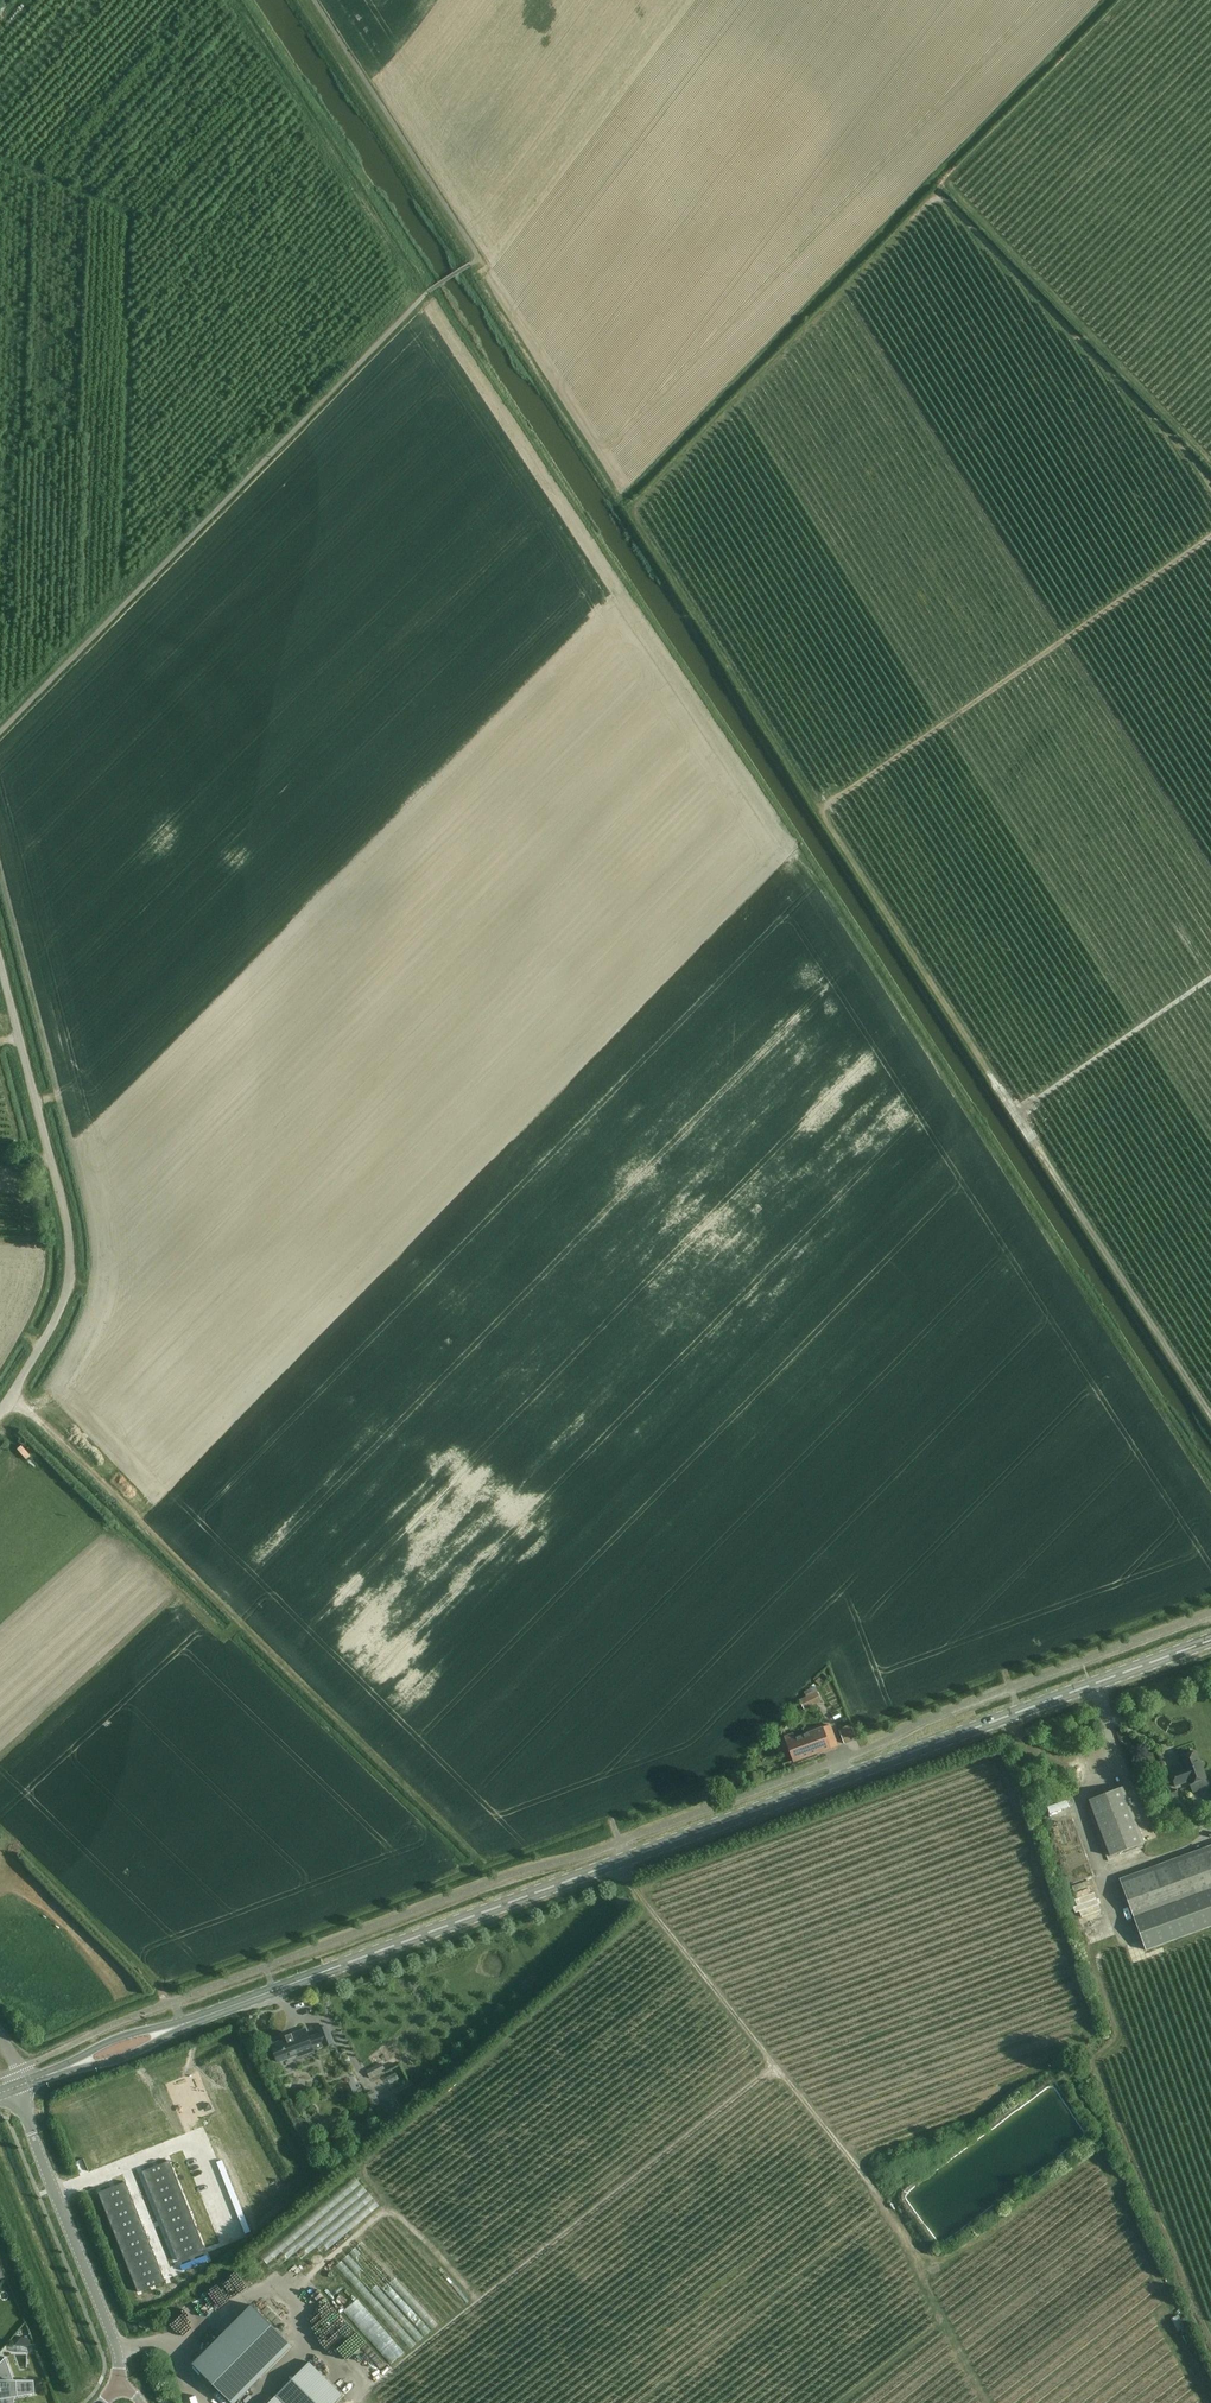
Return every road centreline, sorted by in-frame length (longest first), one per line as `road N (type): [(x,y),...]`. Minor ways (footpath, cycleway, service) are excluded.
road 1 (secondary): [(181,2026),(1210,1641)]
road 2 (unclassified): [(0,1414),(55,1332),(72,1274),(64,1208),(0,960)]
road 3 (unclassified): [(124,2380),(121,2349),(18,2087)]

